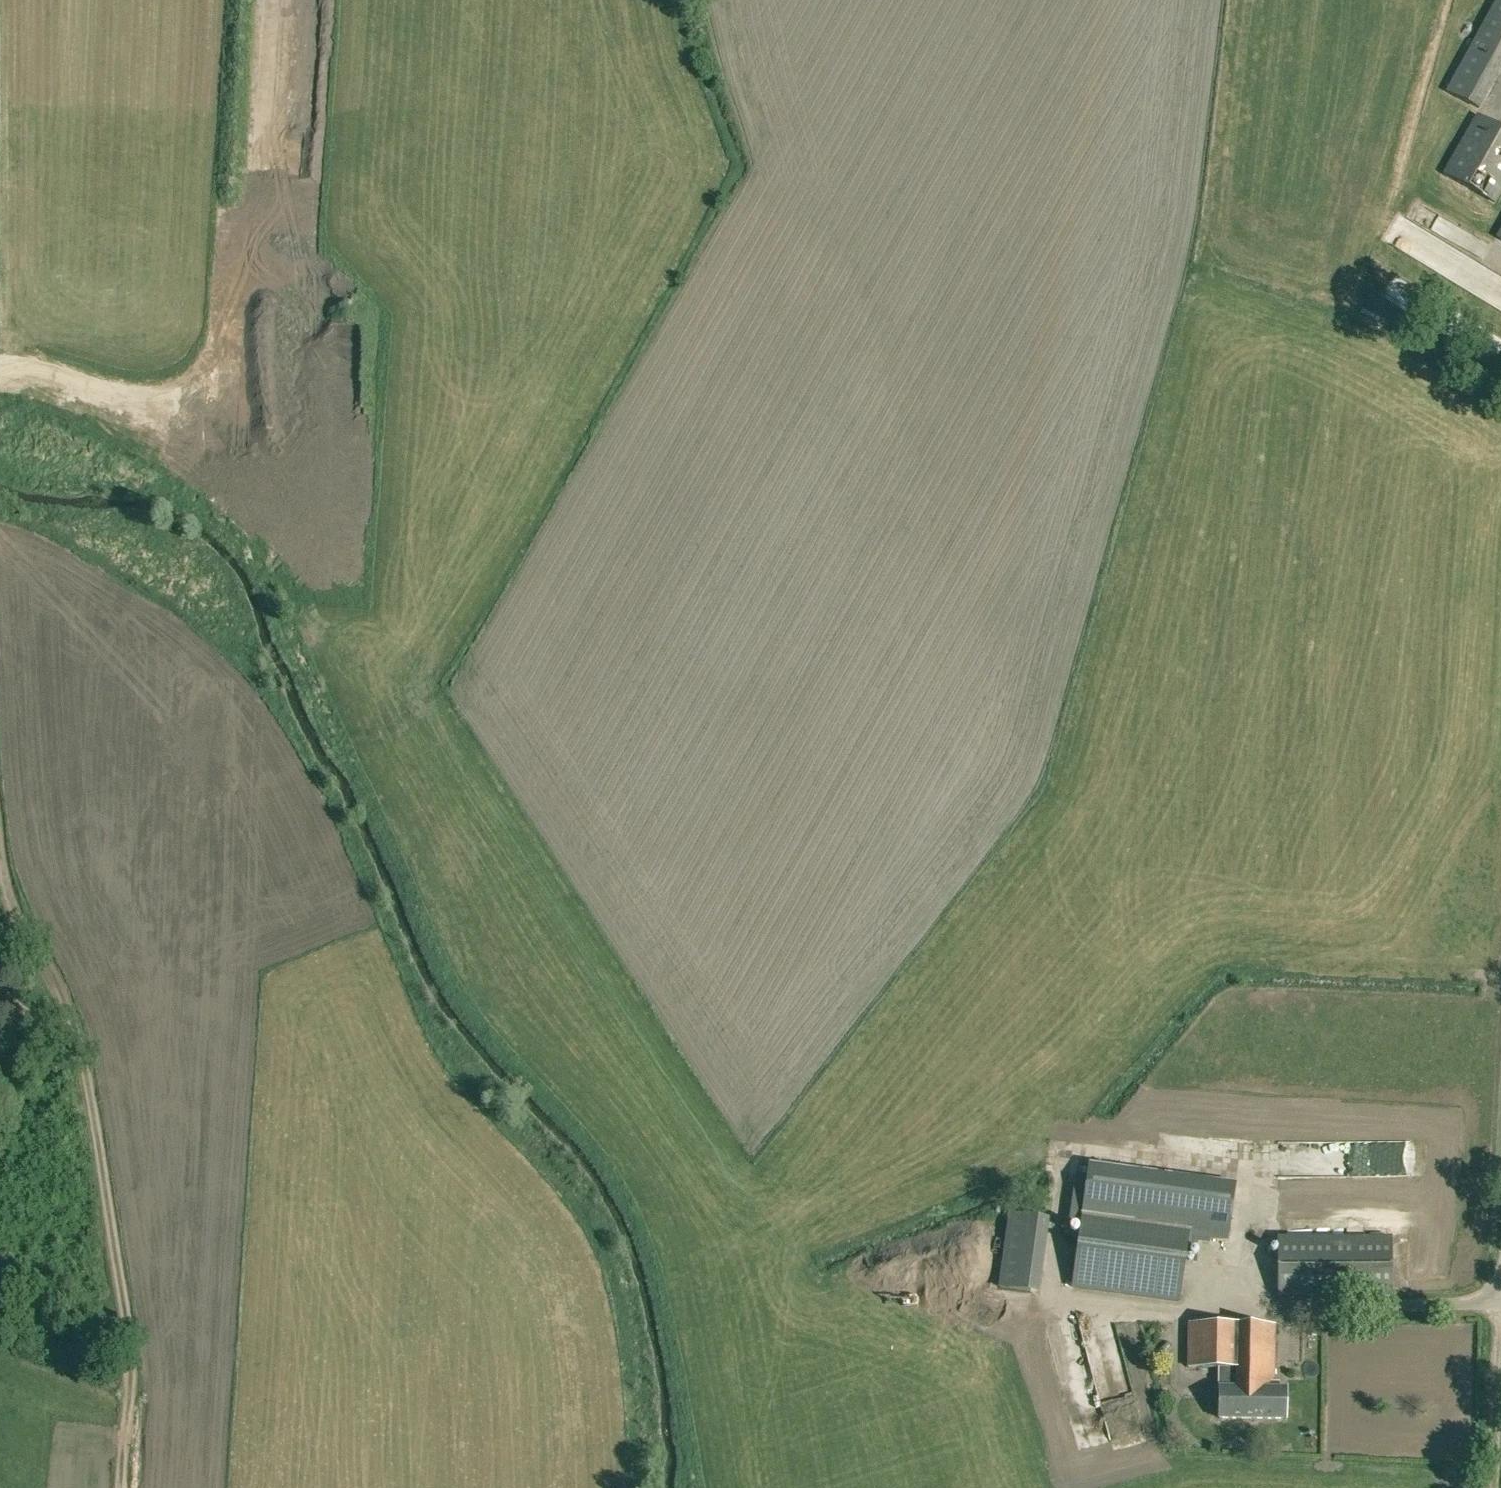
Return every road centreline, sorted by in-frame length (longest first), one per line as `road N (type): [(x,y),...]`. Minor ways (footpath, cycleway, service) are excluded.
road 1 (track): [(0,988),(38,1025),(111,1043),(136,1390),(121,1487)]
road 2 (track): [(1493,1487),(1500,1312)]

